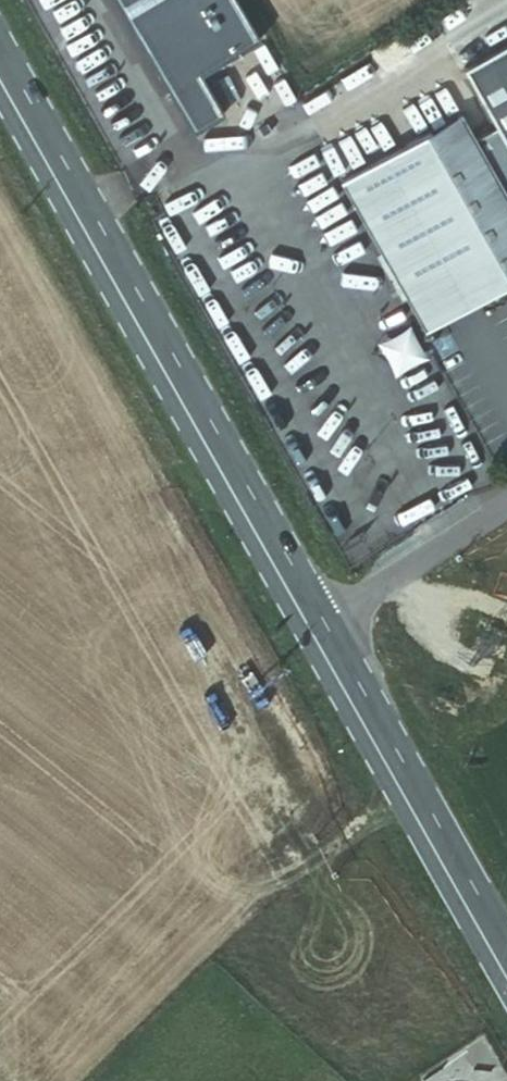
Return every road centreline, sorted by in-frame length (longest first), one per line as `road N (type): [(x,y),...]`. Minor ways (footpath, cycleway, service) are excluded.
road 1 (secondary): [(0,70),(312,628)]
road 2 (secondary): [(312,628),(506,970)]
road 3 (unclassified): [(506,506),(312,628)]

